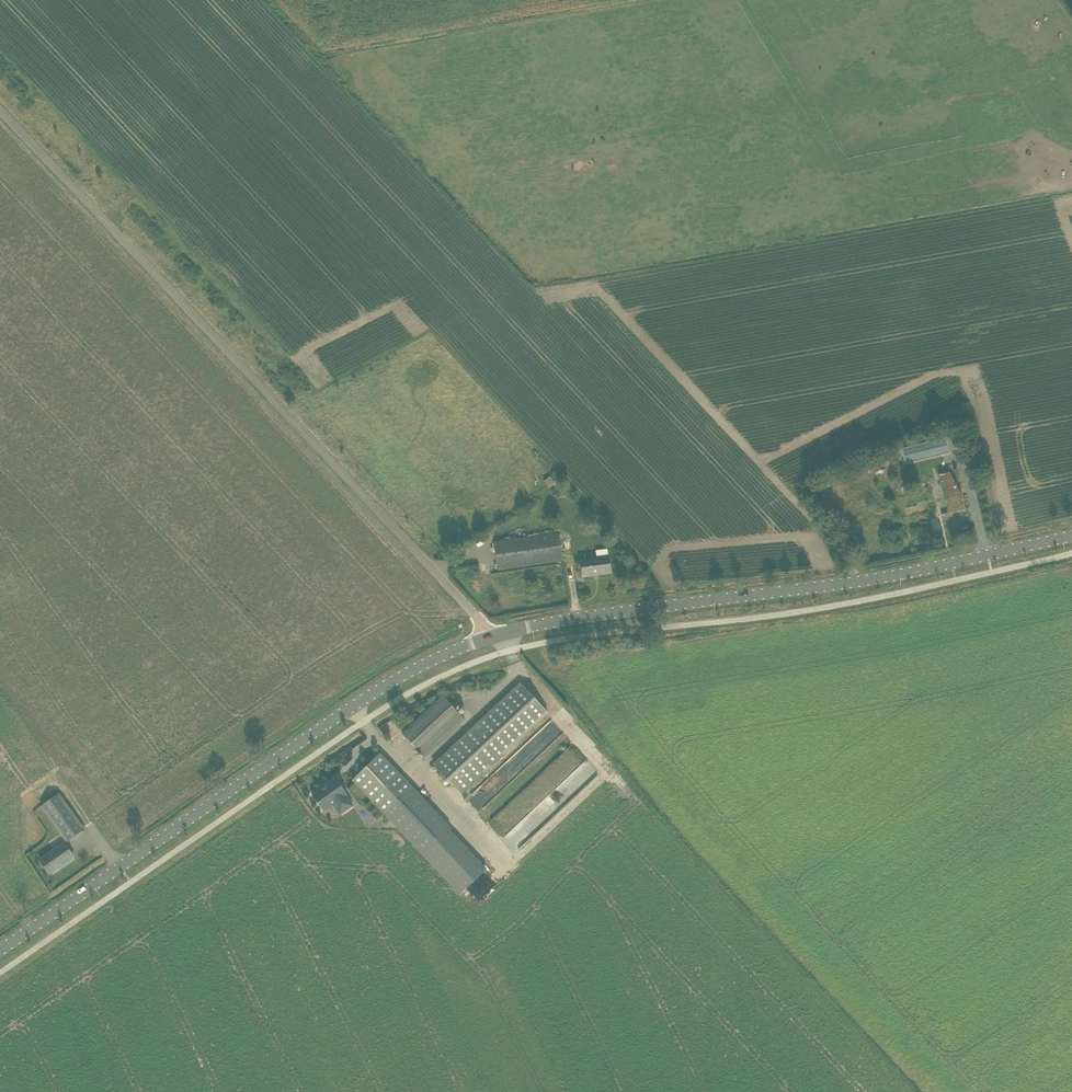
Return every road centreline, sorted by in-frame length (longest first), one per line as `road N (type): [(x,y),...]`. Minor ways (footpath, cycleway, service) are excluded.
road 1 (unclassified): [(492,635),(0,112)]
road 2 (tertiary): [(492,635),(849,587),(1071,536)]
road 3 (tertiary): [(0,950),(390,684),(492,635)]

